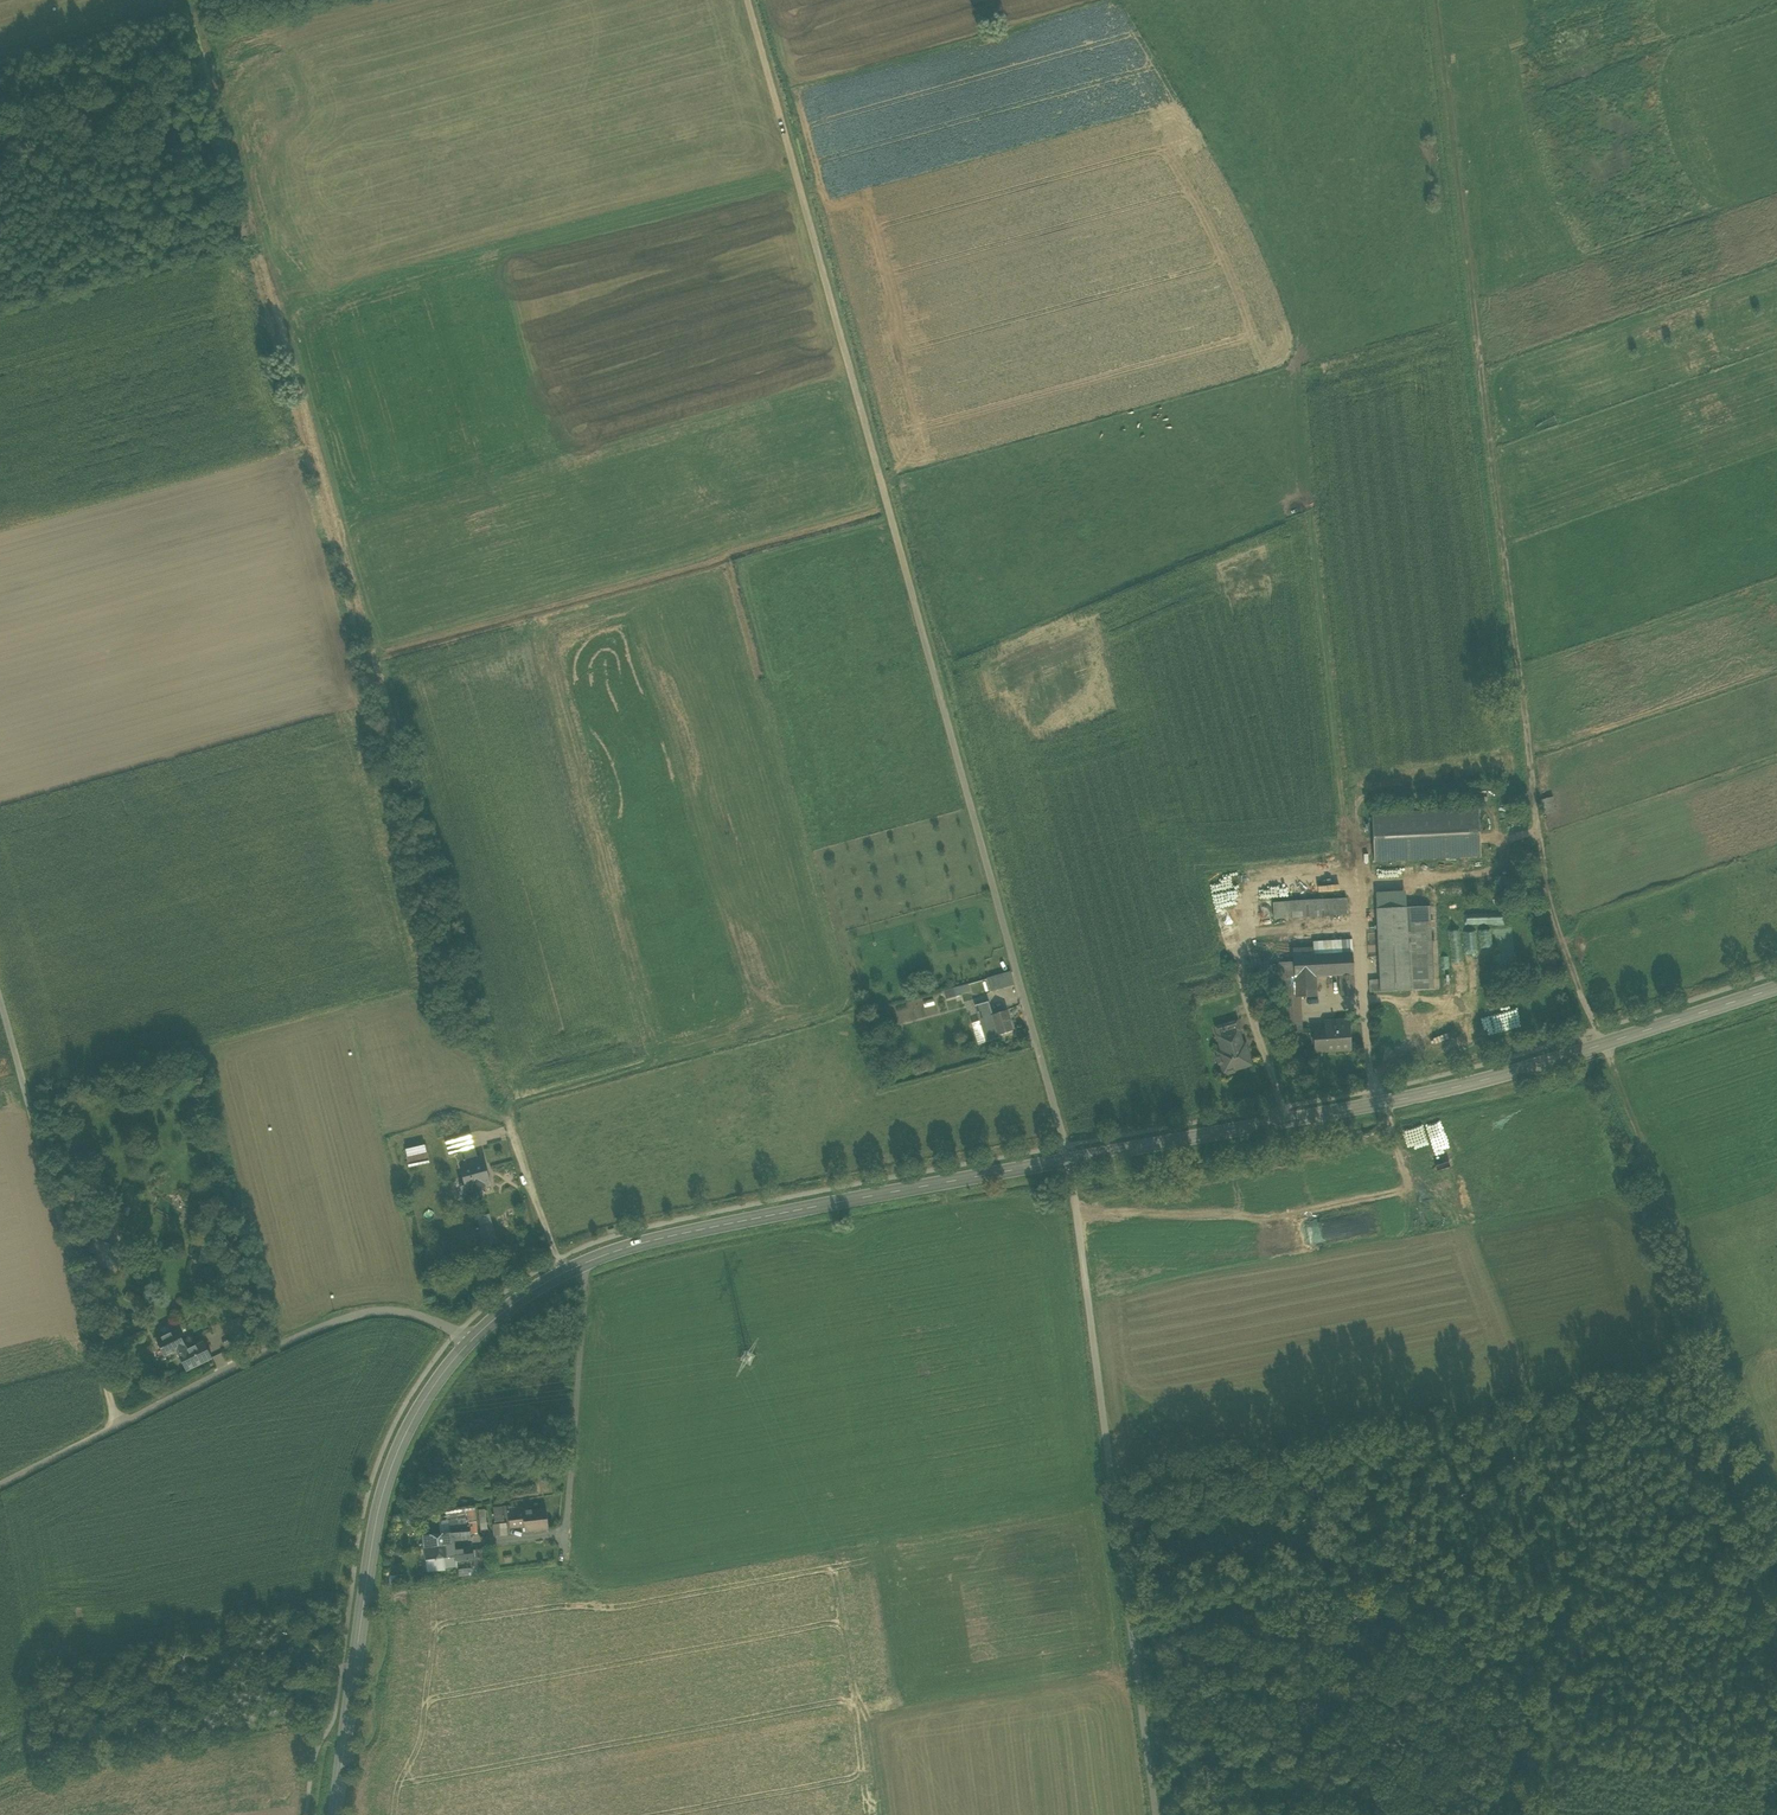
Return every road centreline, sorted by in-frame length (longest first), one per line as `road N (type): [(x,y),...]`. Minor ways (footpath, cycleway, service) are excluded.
road 1 (unclassified): [(1068,1160),(749,0)]
road 2 (track): [(1437,0),(1541,839),(1569,952),(1607,1043)]
road 3 (secondary): [(1776,988),(1493,1077),(1068,1160)]
road 4 (unclassified): [(1154,1814),(1068,1160)]
road 5 (secondary): [(469,1342),(418,1410),(390,1470),(373,1530),(335,1814)]
road 6 (secondary): [(1068,1160),(649,1240),(582,1265)]
road 7 (unclassified): [(0,1001),(118,1424)]
road 8 (unclassified): [(118,1424),(348,1315),(398,1309),(469,1342)]
road 9 (unclassified): [(582,1265),(562,1560)]
road 10 (secondary): [(582,1265),(514,1303),(469,1342)]
road 11 (unclassified): [(0,1485),(118,1424)]
road 12 (track): [(1380,1103),(1419,1228)]

